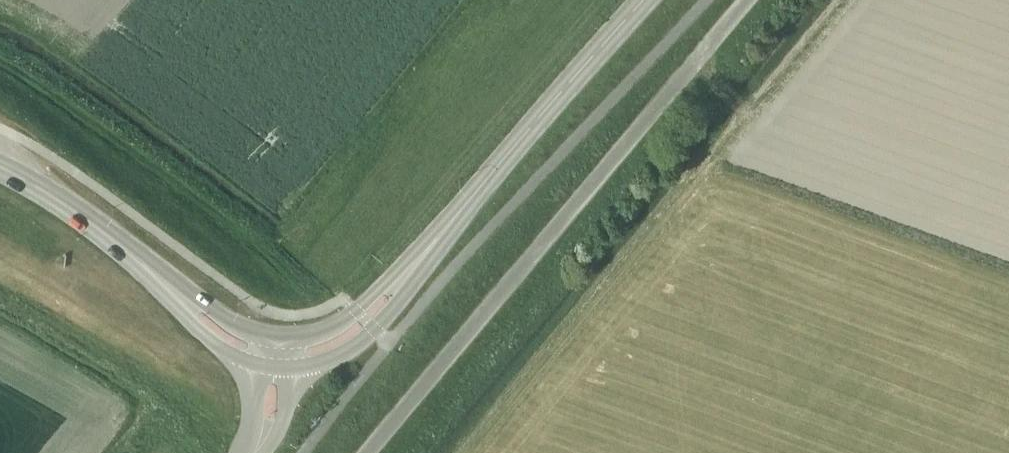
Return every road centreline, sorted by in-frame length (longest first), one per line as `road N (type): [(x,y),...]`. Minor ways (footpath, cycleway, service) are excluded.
road 1 (unclassified): [(367,452),(746,0)]
road 2 (secondary): [(420,262),(644,0)]
road 3 (secondary): [(167,285),(105,232),(0,165)]
road 4 (secondary): [(274,368),(323,363),(355,346),(406,295),(420,262)]
road 5 (secondary): [(420,262),(340,323),(277,337)]
road 6 (secondary): [(167,285),(185,317),(217,345),(274,368)]
road 7 (secondary): [(277,337),(236,325),(167,285)]

